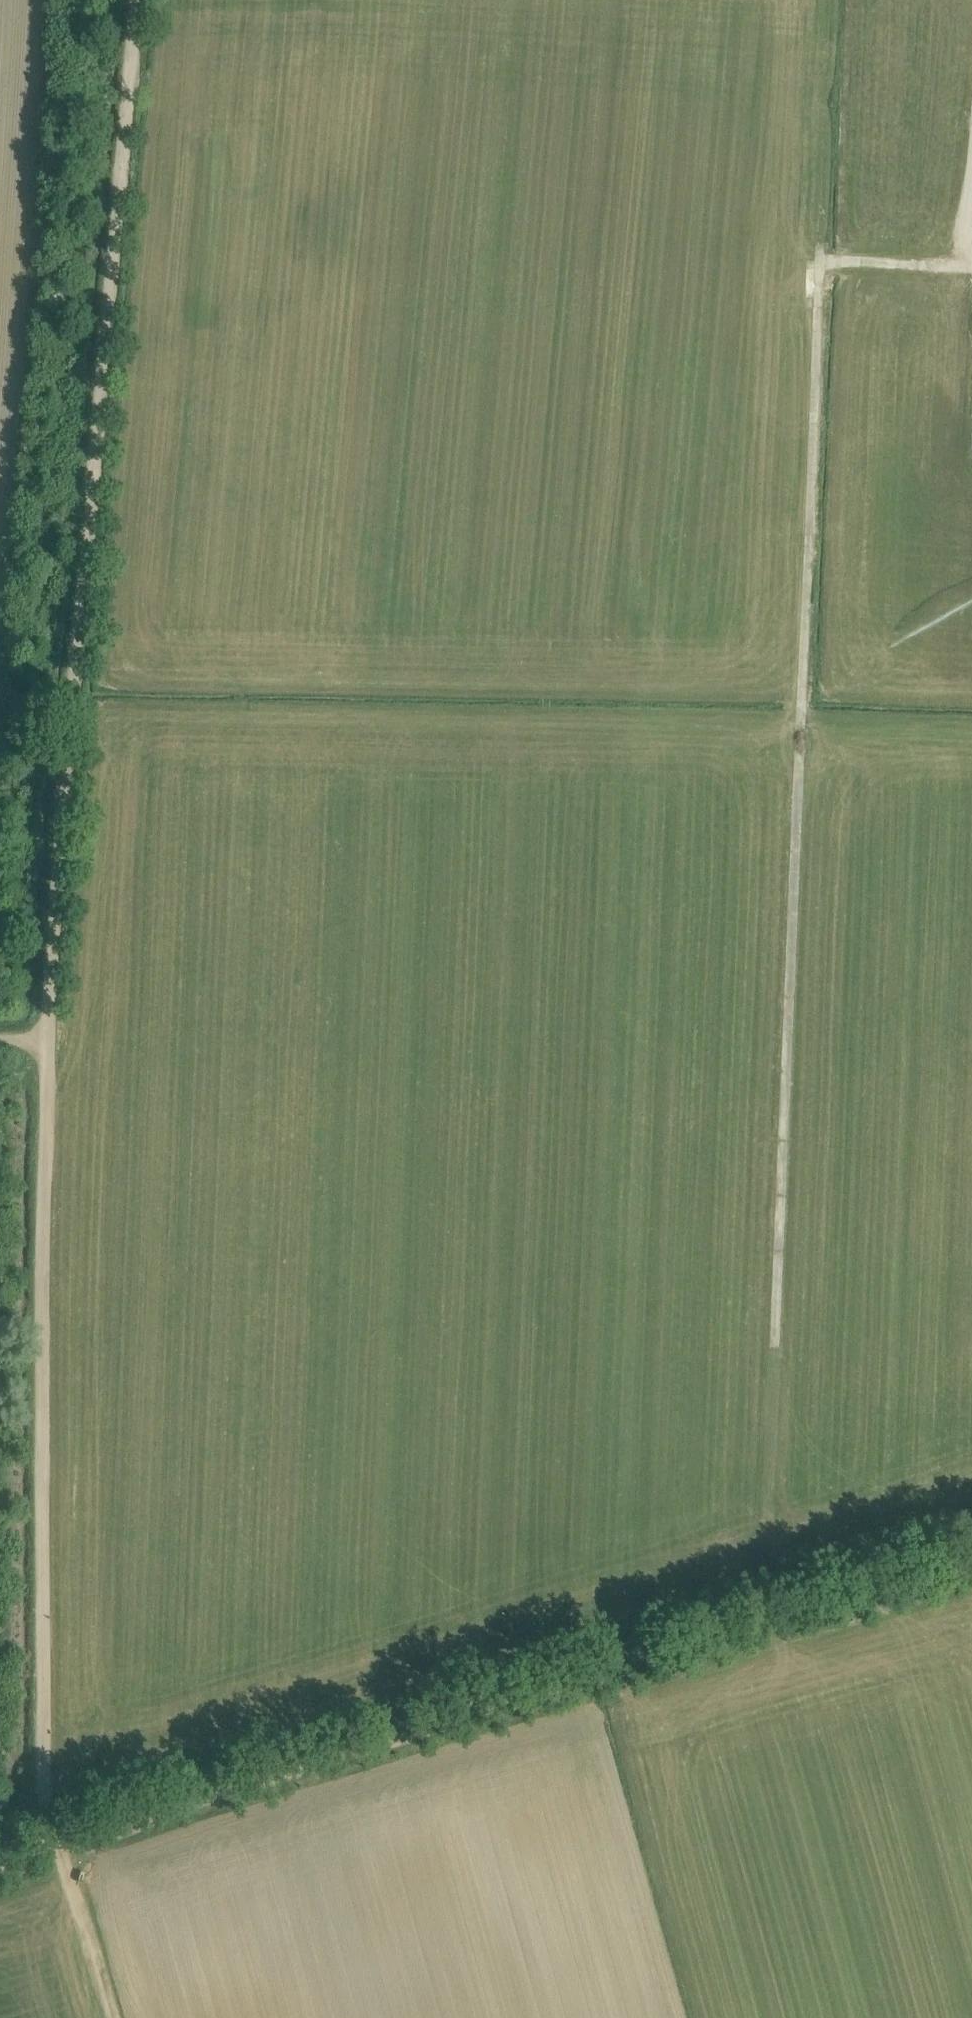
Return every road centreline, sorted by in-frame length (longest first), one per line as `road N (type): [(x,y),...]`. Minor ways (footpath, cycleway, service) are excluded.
road 1 (track): [(778,1309),(817,262),(971,273)]
road 2 (track): [(136,0),(41,1045)]
road 3 (track): [(41,1045),(47,1796),(55,1841)]
road 4 (track): [(55,1841),(109,2017)]

